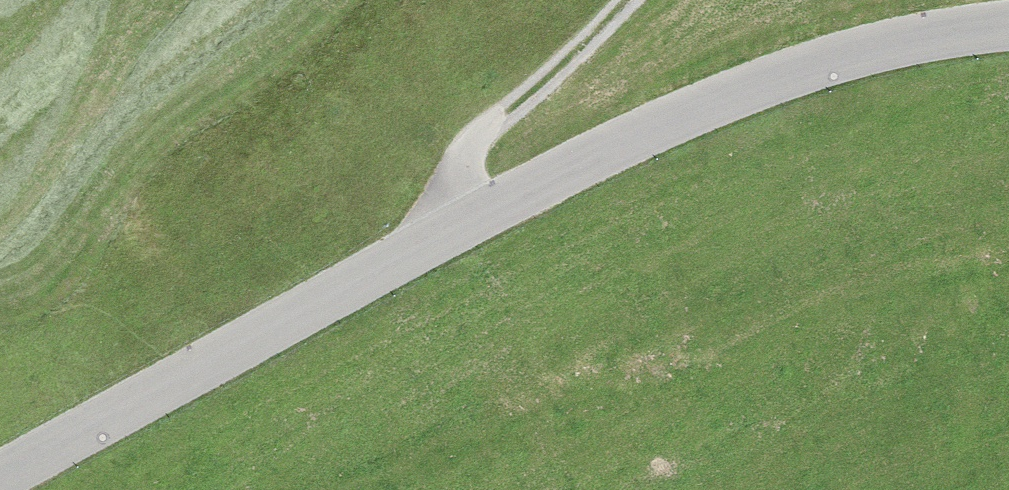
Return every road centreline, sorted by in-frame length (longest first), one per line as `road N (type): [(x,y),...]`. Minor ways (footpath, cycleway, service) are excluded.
road 1 (tertiary): [(0,470),(436,239),(727,98),(841,51),(1008,19)]
road 2 (track): [(436,239),(451,183),(493,127),(630,0)]

